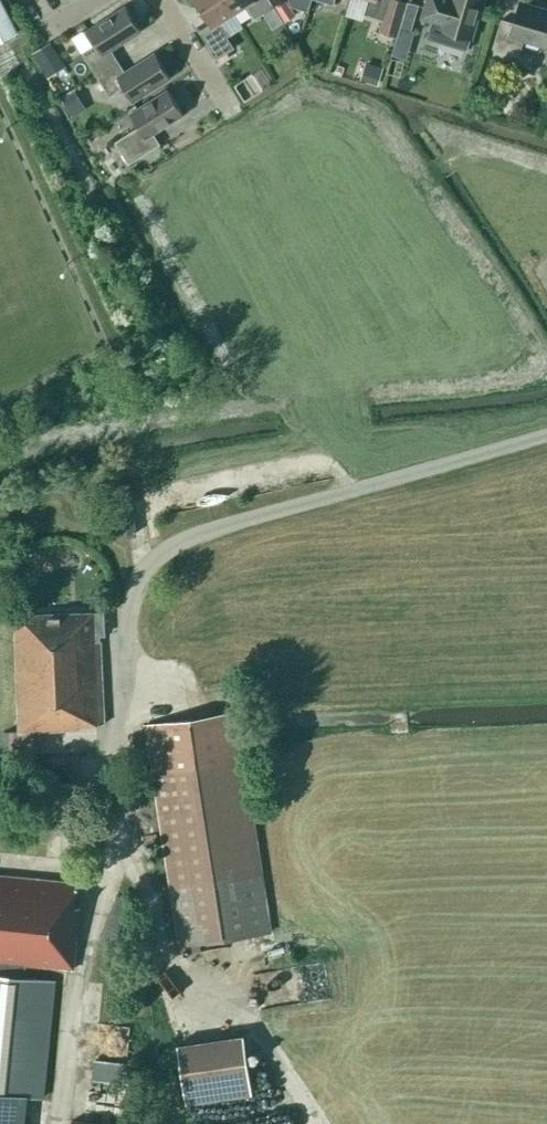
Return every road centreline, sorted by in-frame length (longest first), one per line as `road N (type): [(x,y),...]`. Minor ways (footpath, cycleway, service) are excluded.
road 1 (residential): [(142,569),(178,538),(546,434)]
road 2 (track): [(137,833),(73,993),(58,1123)]
road 3 (residential): [(234,113),(162,0)]

